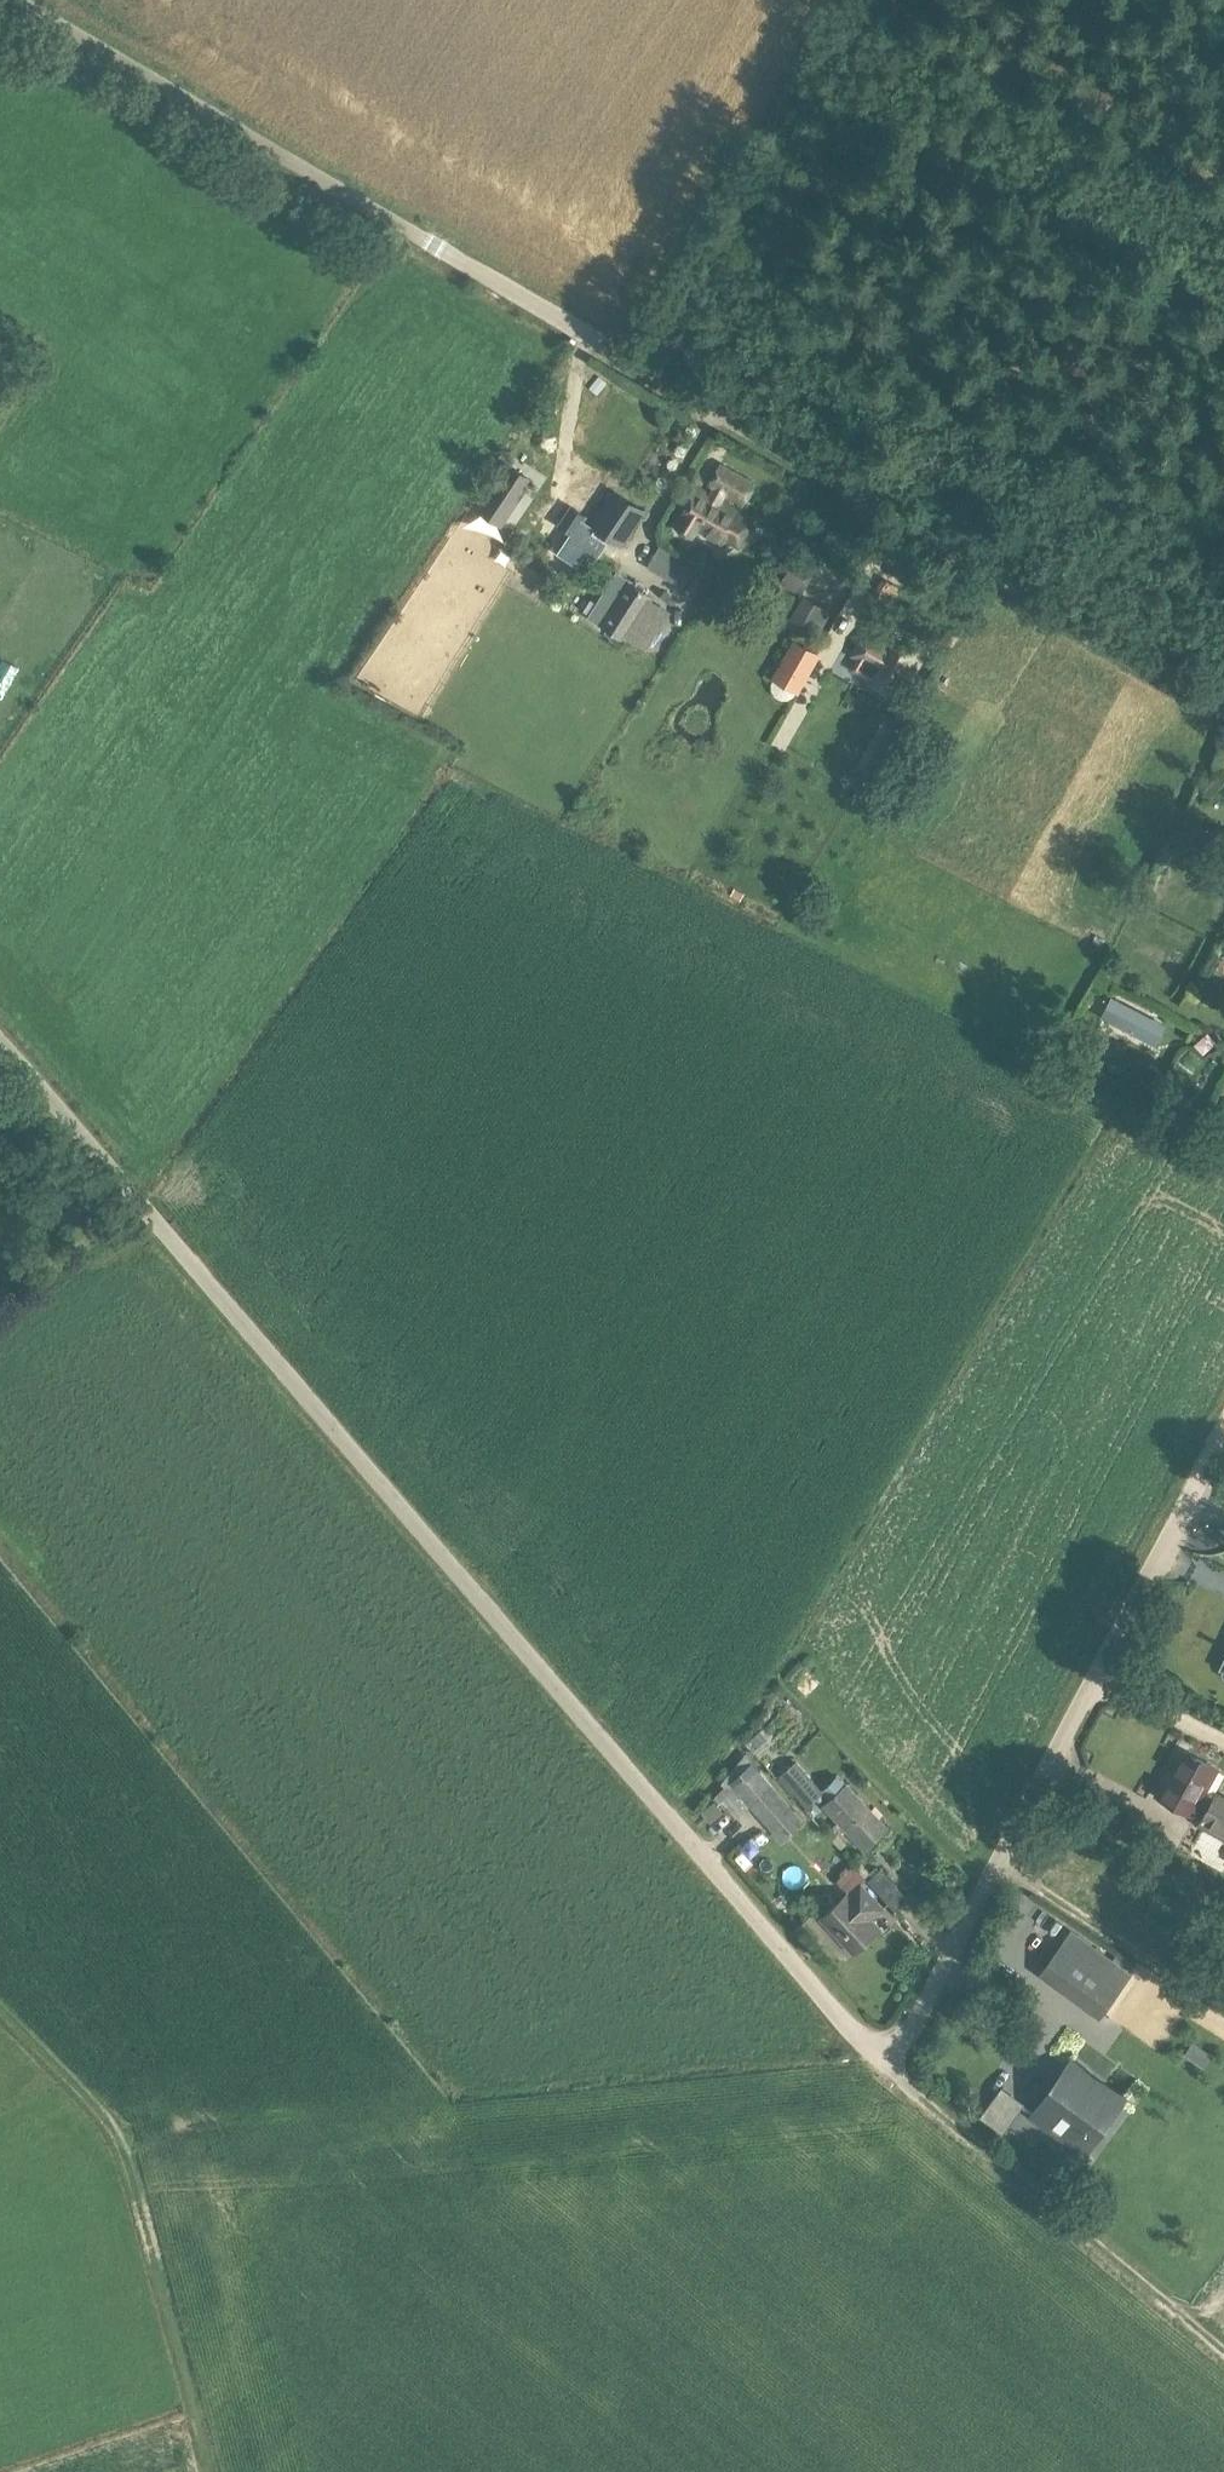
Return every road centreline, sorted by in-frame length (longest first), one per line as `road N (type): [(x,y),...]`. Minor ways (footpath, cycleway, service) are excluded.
road 1 (unclassified): [(1223,1429),(888,2067),(0,1043)]
road 2 (unclassified): [(1223,712),(18,0)]
road 3 (track): [(0,2012),(114,2132),(209,2471)]
road 4 (track): [(888,2067),(1223,2352)]

